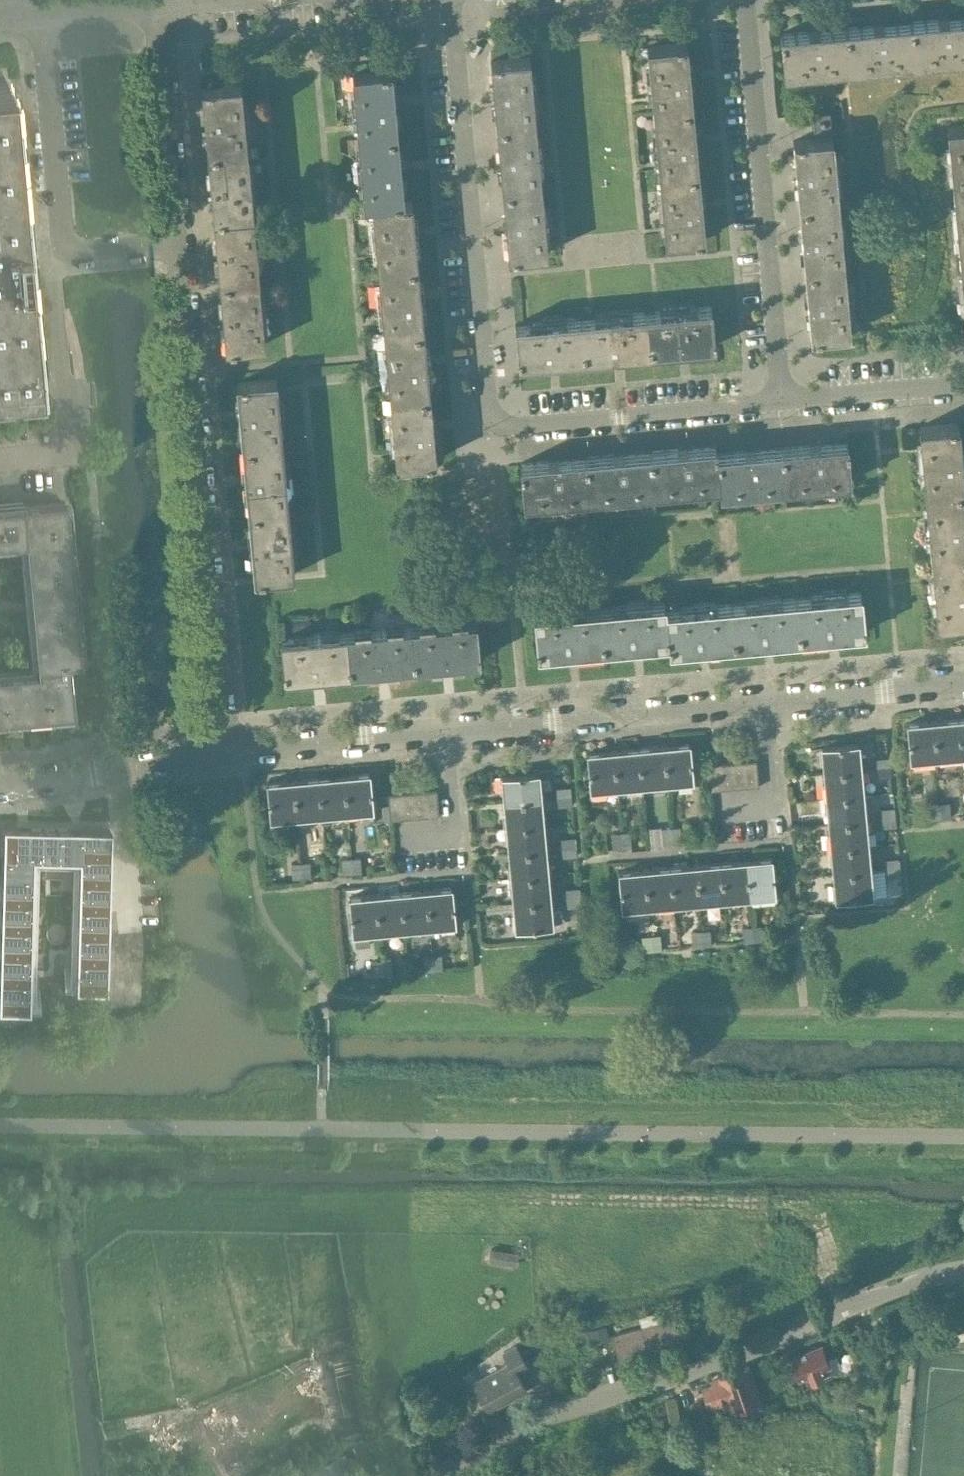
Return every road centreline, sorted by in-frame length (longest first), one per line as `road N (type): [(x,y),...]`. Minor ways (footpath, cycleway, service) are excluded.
road 1 (residential): [(780,402),(504,428),(488,416),(452,0)]
road 2 (unclassified): [(433,1475),(531,1421),(725,1361),(912,1282),(963,1271)]
road 3 (residential): [(226,750),(178,241)]
road 4 (residential): [(780,402),(746,0)]
road 5 (track): [(837,1312),(816,1236),(797,1211),(731,1202),(520,1199)]
road 6 (residential): [(42,14),(66,253),(178,241)]
road 7 (residential): [(447,733),(764,702)]
road 8 (residential): [(178,241),(159,3)]
road 9 (residential): [(0,789),(226,750)]
road 10 (residential): [(226,750),(447,733)]
road 11 (residential): [(764,702),(963,683)]
road 12 (residential): [(963,388),(780,402)]
road 13 (residential): [(722,811),(773,806),(764,702)]
road 14 (residential): [(405,840),(457,835),(447,733)]

